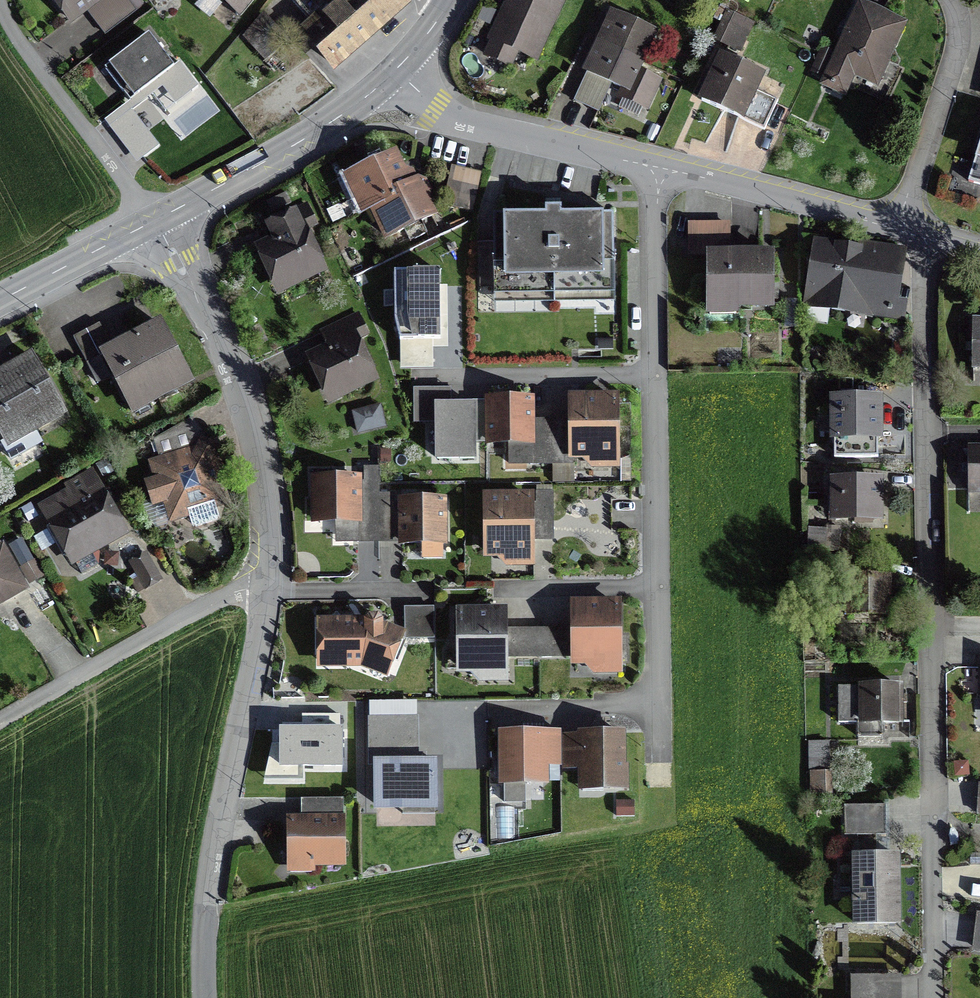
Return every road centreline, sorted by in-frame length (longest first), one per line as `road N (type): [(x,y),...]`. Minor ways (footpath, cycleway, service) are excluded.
road 1 (residential): [(928,237),(938,997)]
road 2 (residential): [(661,762),(654,165)]
road 3 (residential): [(203,997),(203,908),(263,594)]
road 4 (residential): [(263,594),(245,397),(154,221)]
road 5 (unclassified): [(263,594),(224,601),(0,728)]
road 6 (secondary): [(154,221),(294,146),(394,75)]
road 7 (residential): [(654,165),(471,125),(394,75)]
road 8 (residential): [(899,229),(654,165)]
road 9 (residential): [(899,229),(958,41),(949,0)]
road 10 (secondary): [(0,302),(154,221)]

